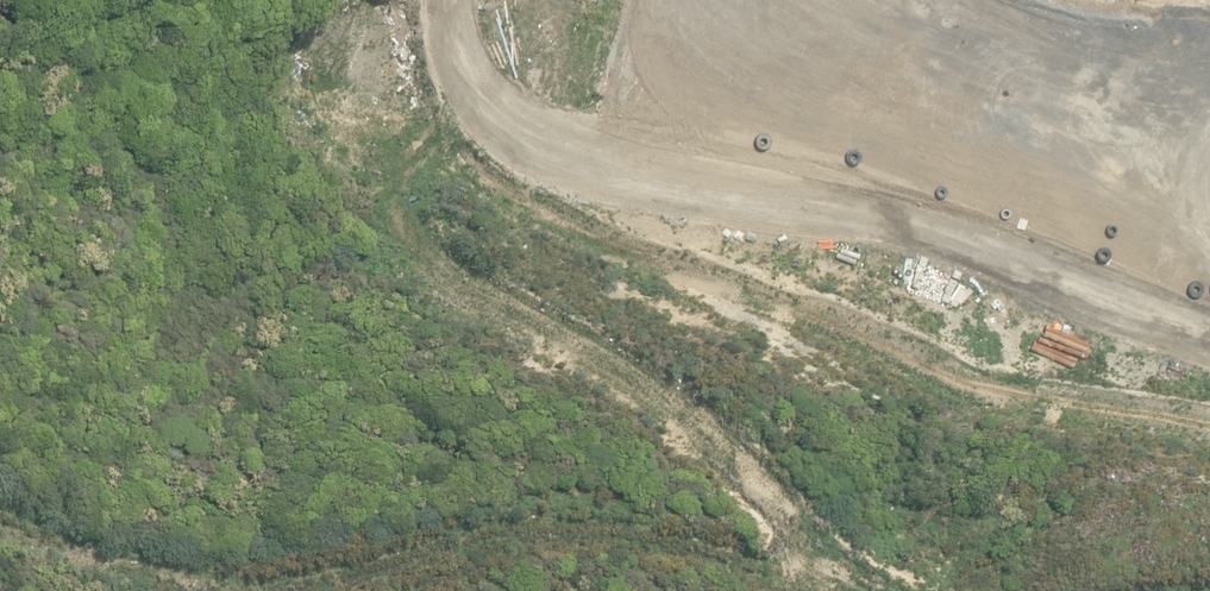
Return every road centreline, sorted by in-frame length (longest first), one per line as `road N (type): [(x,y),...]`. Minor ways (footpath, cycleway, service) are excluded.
road 1 (track): [(0,511),(60,549),(246,586),(478,542),(652,549),(840,581),(779,472),(672,384),(409,225),(396,151),(429,65),(486,133),(608,185),(720,185),(788,161)]
road 2 (track): [(1209,354),(995,335),(740,121),(700,0)]
road 3 (track): [(1209,168),(1191,104),(1208,0)]

